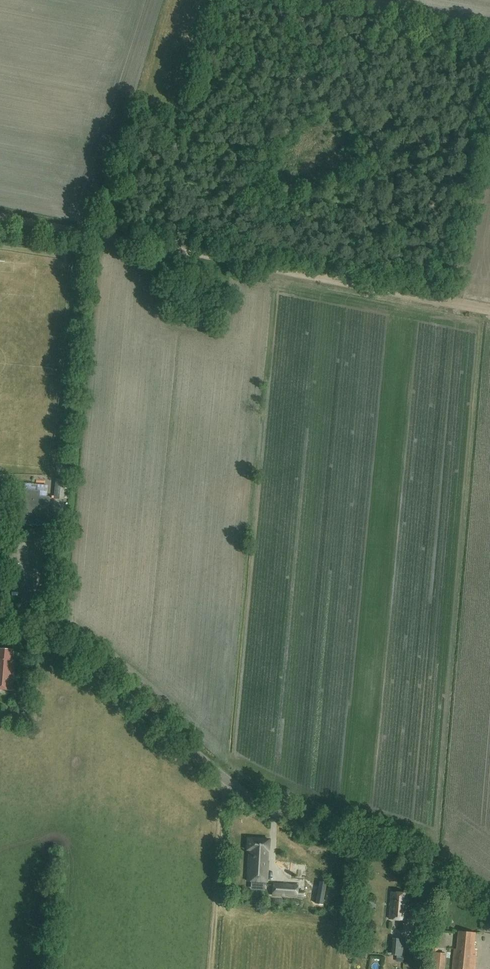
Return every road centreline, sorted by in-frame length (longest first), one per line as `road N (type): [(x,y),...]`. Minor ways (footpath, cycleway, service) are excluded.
road 1 (unclassified): [(489,904),(397,844),(264,804),(94,666),(0,618)]
road 2 (track): [(172,182),(260,88),(335,61),(376,63),(419,83),(418,227)]
road 3 (track): [(95,234),(438,300)]
road 4 (track): [(0,216),(95,234),(111,206),(172,182)]
road 5 (track): [(229,781),(211,968)]
road 6 (track): [(418,227),(443,270),(438,300),(489,310)]

